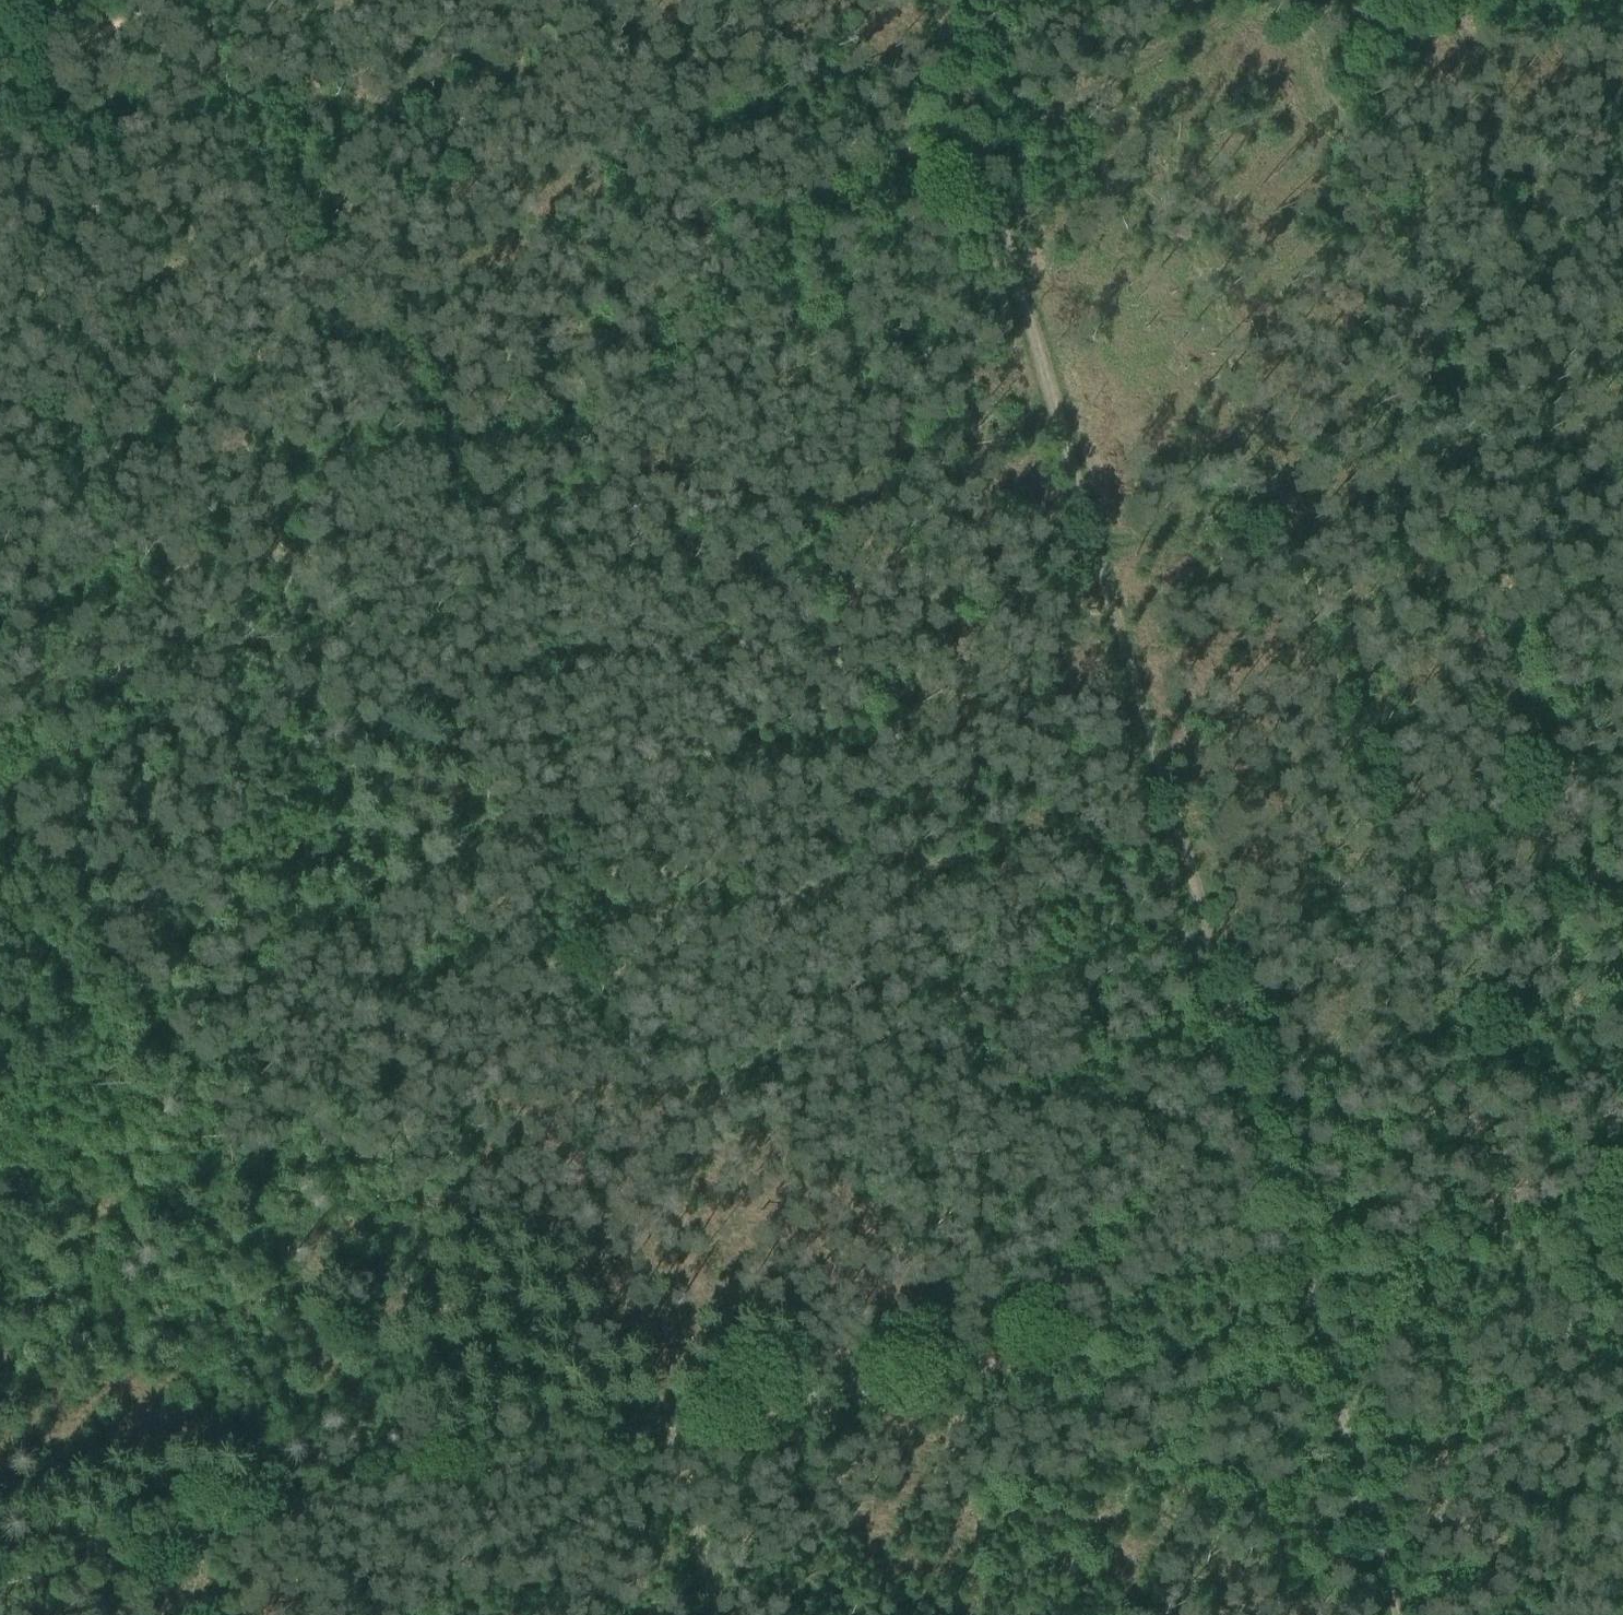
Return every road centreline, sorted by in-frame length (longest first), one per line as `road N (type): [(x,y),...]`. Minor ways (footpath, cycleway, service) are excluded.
road 1 (track): [(937,0),(1304,1290)]
road 2 (track): [(1097,556),(1205,517),(1439,401)]
road 3 (track): [(1304,1290),(1394,1614)]
road 4 (track): [(1622,1223),(1304,1290)]

